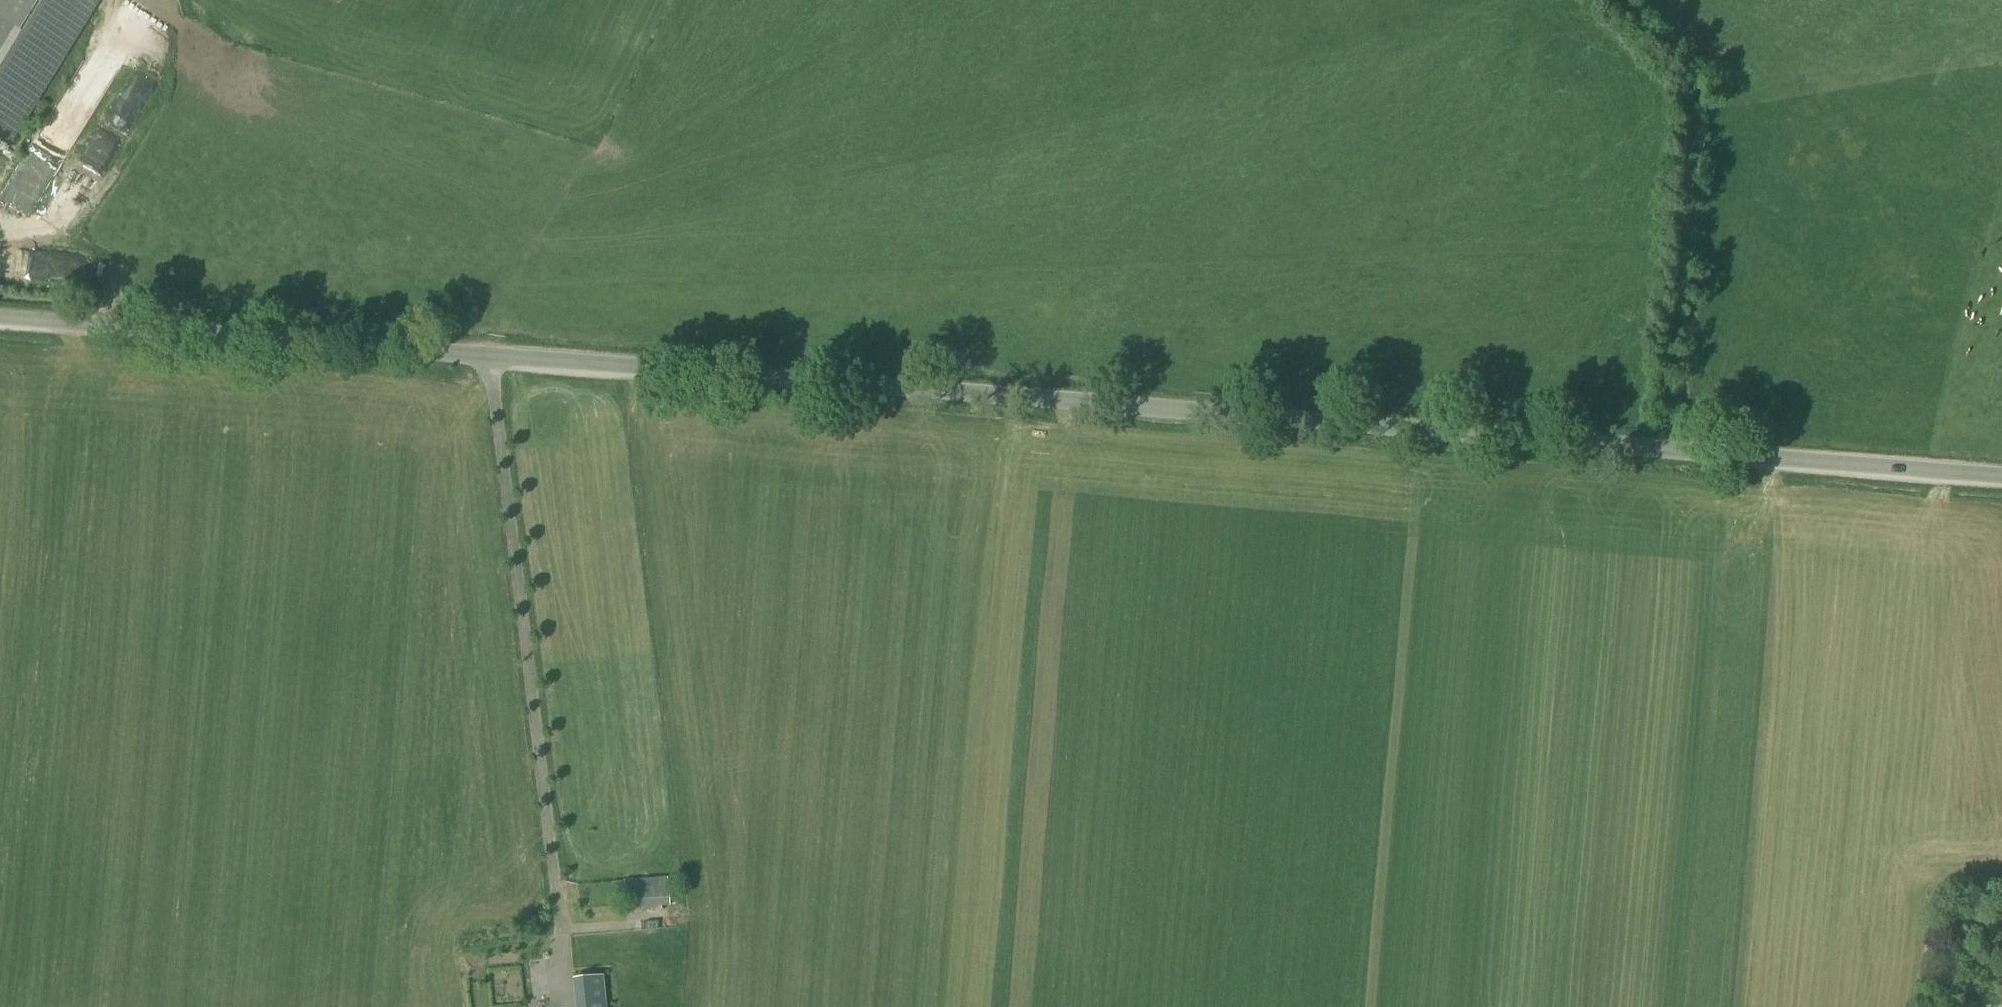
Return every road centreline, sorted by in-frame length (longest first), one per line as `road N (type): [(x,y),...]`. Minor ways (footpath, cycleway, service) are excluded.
road 1 (unclassified): [(2001,480),(0,320)]

